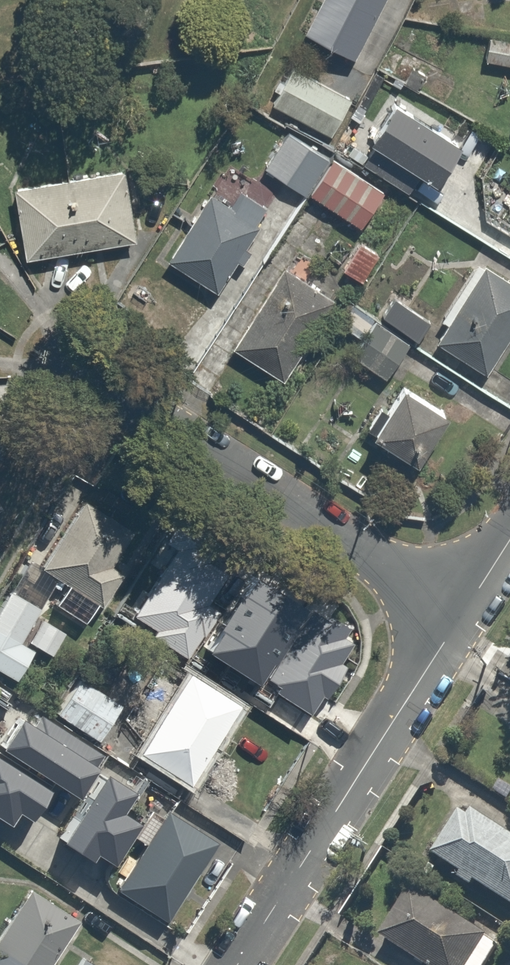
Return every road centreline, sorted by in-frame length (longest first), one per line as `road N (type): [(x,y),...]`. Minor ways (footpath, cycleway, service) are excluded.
road 1 (residential): [(238,964),(462,616)]
road 2 (residential): [(462,616),(117,389)]

